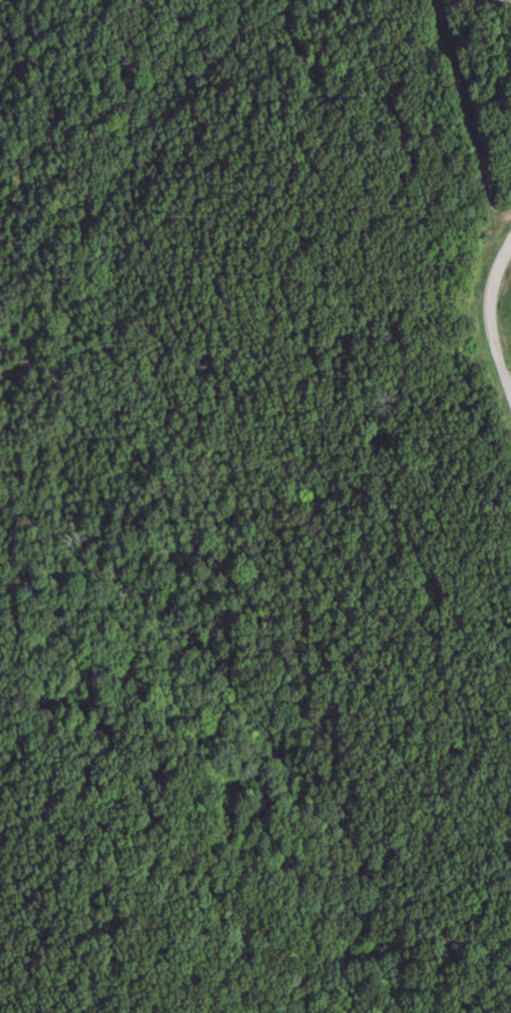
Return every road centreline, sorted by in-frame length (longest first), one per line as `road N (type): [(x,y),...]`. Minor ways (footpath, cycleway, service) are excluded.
road 1 (residential): [(510,407),(485,303),(510,241)]

